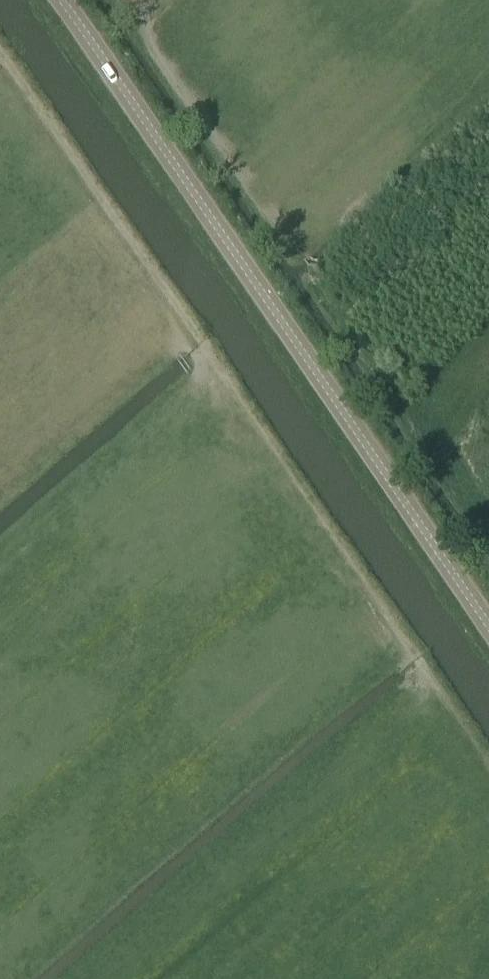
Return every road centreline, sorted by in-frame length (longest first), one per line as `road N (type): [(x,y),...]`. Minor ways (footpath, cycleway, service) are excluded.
road 1 (tertiary): [(488,630),(63,0)]
road 2 (track): [(429,686),(215,353),(0,63)]
road 3 (track): [(488,542),(445,467),(444,429)]

